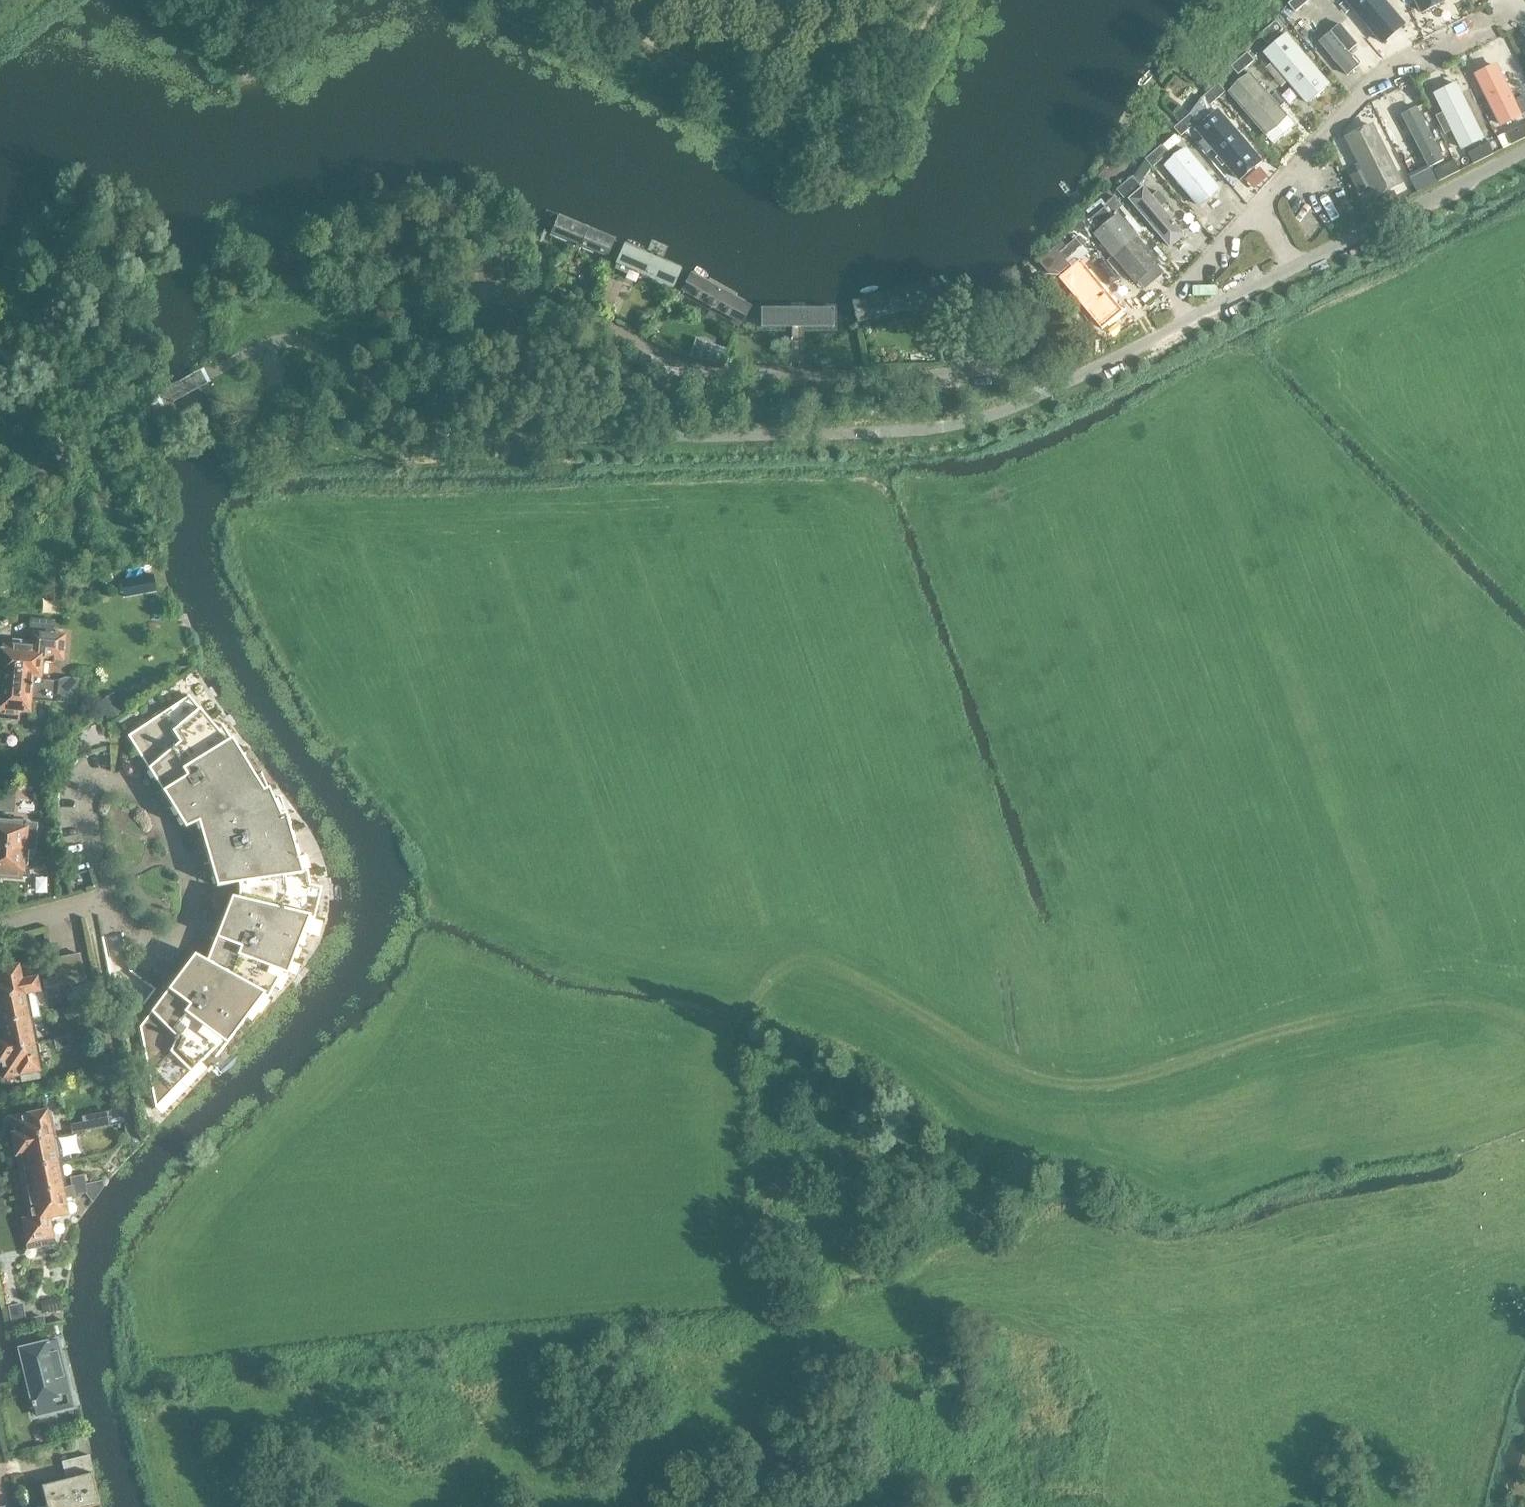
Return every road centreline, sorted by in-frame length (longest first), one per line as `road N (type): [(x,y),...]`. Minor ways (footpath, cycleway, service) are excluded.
road 1 (residential): [(1048,391),(1524,151)]
road 2 (residential): [(1048,391),(1007,368),(704,372),(667,358)]
road 3 (residential): [(108,893),(88,811),(98,785),(117,780),(135,791),(180,852),(190,882),(187,909),(171,935),(146,940),(130,930)]
road 4 (residential): [(667,358),(531,303),(457,295)]

